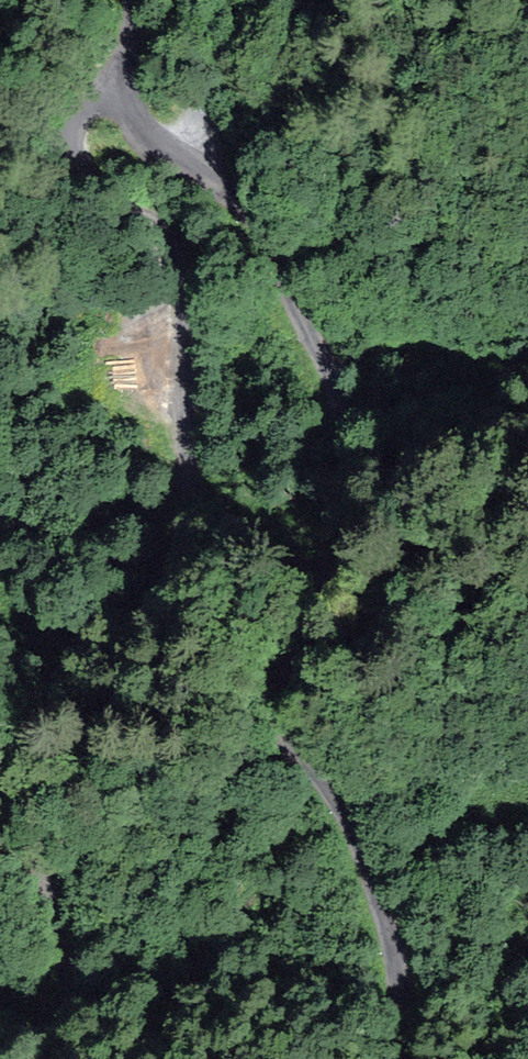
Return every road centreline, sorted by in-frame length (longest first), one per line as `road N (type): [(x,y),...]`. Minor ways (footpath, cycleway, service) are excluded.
road 1 (unclassified): [(393,1058),(394,968),(373,890),(342,807),(290,746),(282,715),(290,670),(350,518),(350,438),(263,234),(229,193),(157,140),(136,107),(115,96)]
road 2 (unclassified): [(115,96),(87,104),(75,117),(70,149),(96,190),(159,231),(178,255),(185,501),(157,566),(16,724),(0,752)]
road 3 (unclassified): [(0,811),(53,903),(67,1009),(61,1058)]

